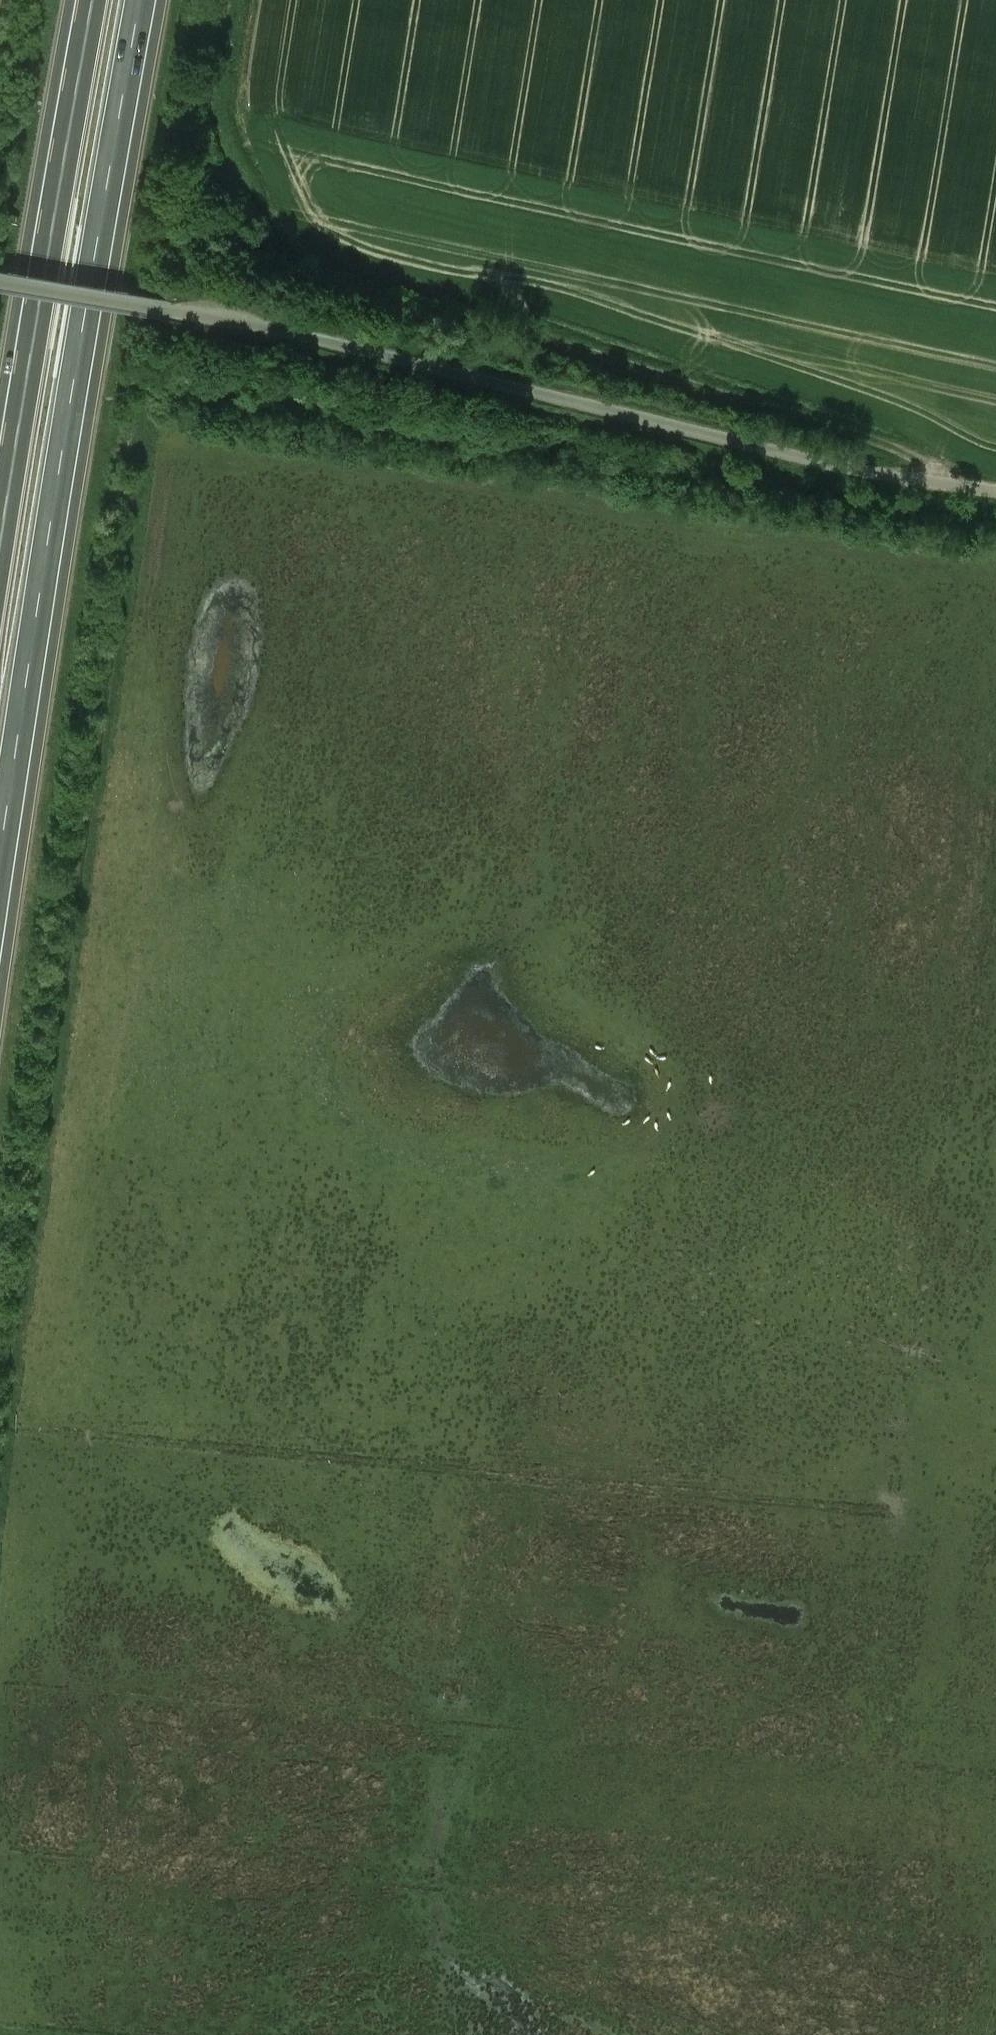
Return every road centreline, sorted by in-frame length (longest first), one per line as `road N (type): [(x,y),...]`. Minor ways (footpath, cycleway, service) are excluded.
road 1 (unclassified): [(0,276),(298,330),(828,463),(995,492)]
road 2 (motorway): [(0,884),(144,0)]
road 3 (motorway): [(94,0),(0,567)]

